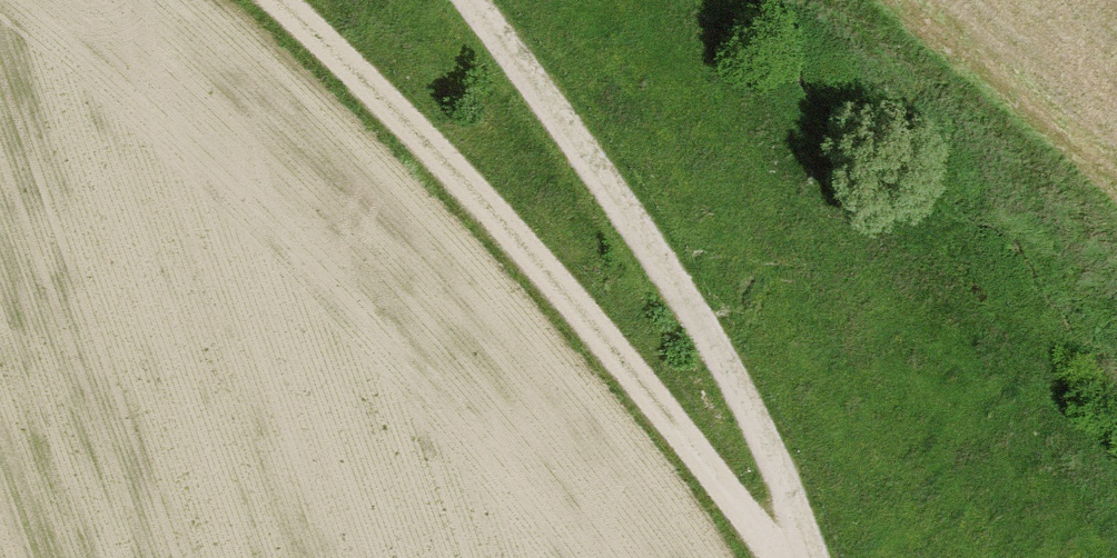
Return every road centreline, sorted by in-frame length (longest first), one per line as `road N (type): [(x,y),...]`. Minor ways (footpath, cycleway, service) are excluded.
road 1 (track): [(812,524),(442,138),(265,0)]
road 2 (track): [(480,0),(673,268),(823,557)]

